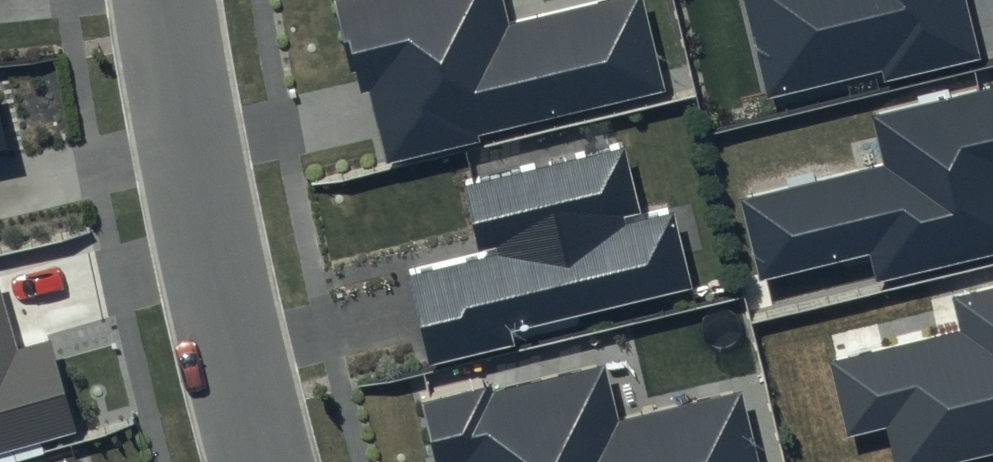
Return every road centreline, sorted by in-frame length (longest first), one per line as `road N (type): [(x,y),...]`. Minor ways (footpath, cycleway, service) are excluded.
road 1 (residential): [(266,461),(201,211),(164,0)]

